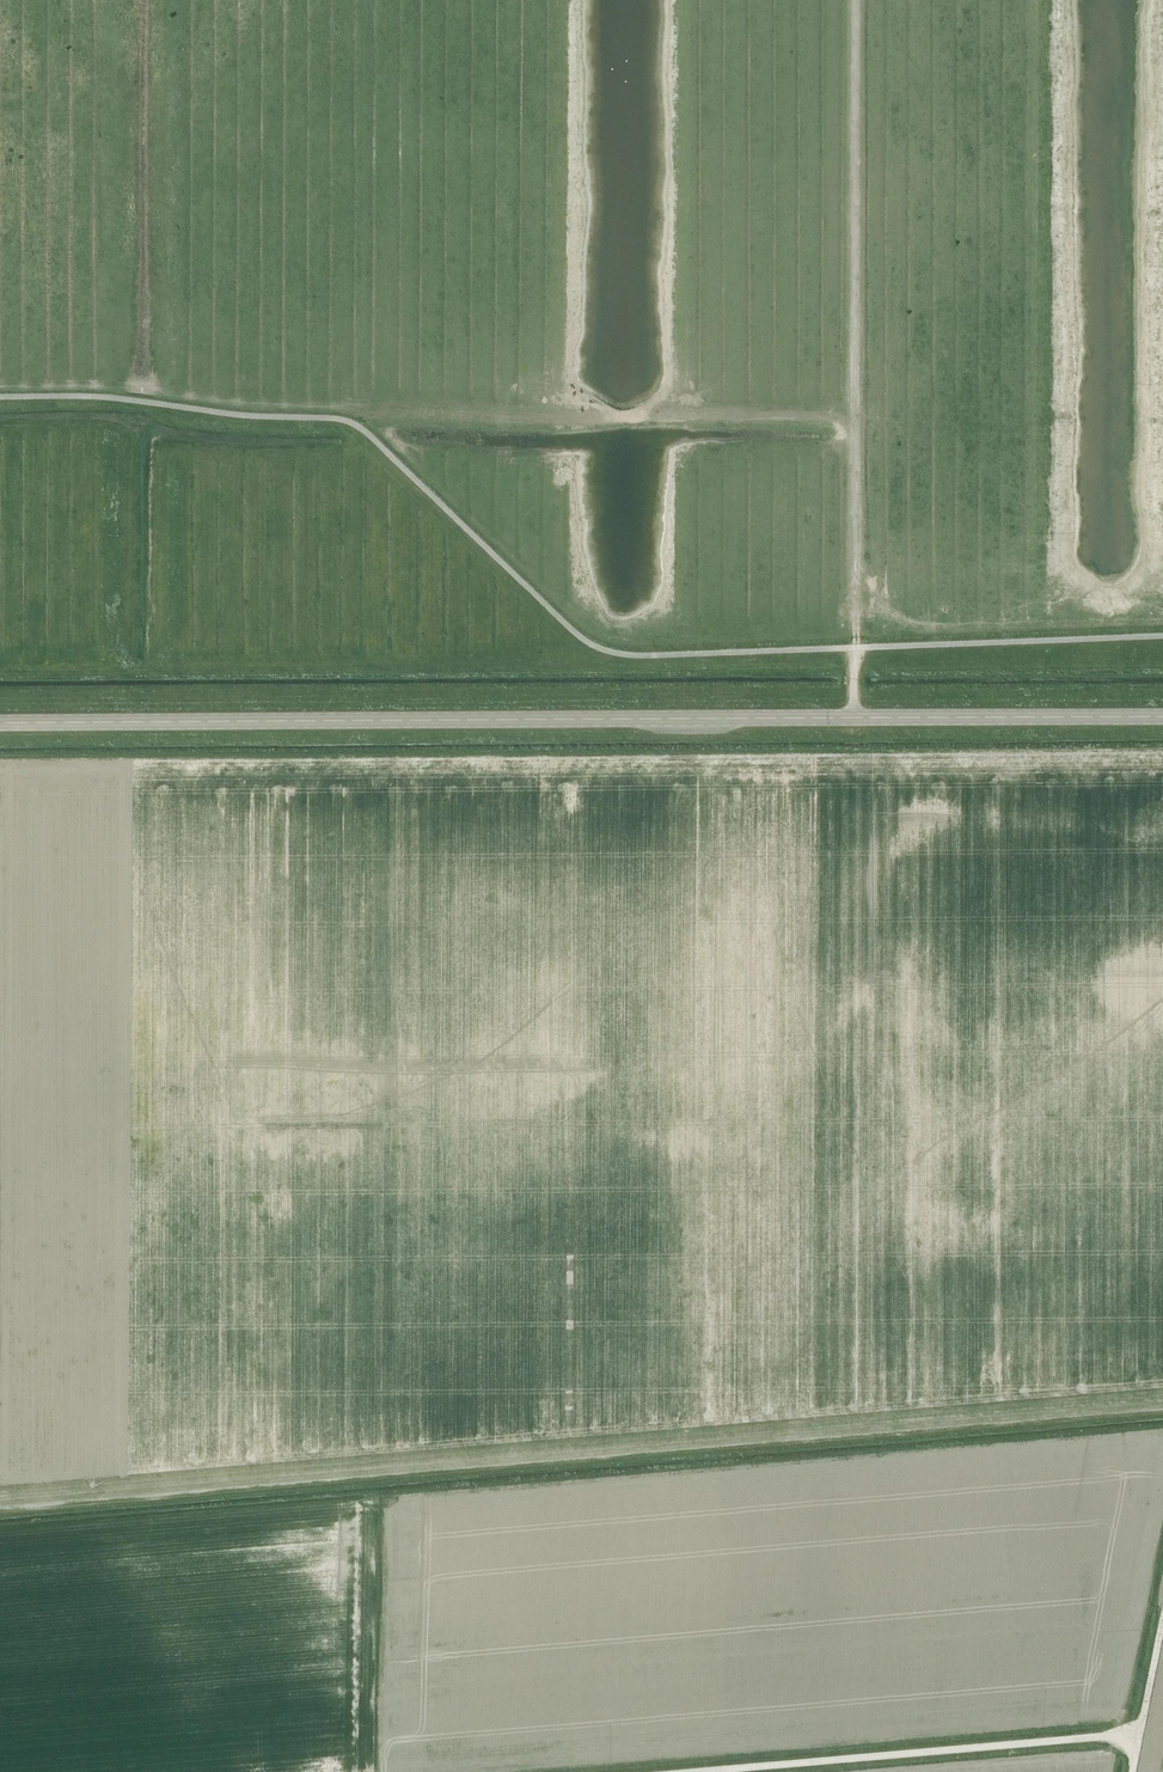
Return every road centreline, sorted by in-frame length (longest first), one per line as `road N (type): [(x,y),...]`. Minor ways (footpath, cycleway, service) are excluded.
road 1 (secondary): [(0,722),(1162,716)]
road 2 (track): [(686,1771),(1140,1732)]
road 3 (track): [(1132,1771),(1162,1618)]

